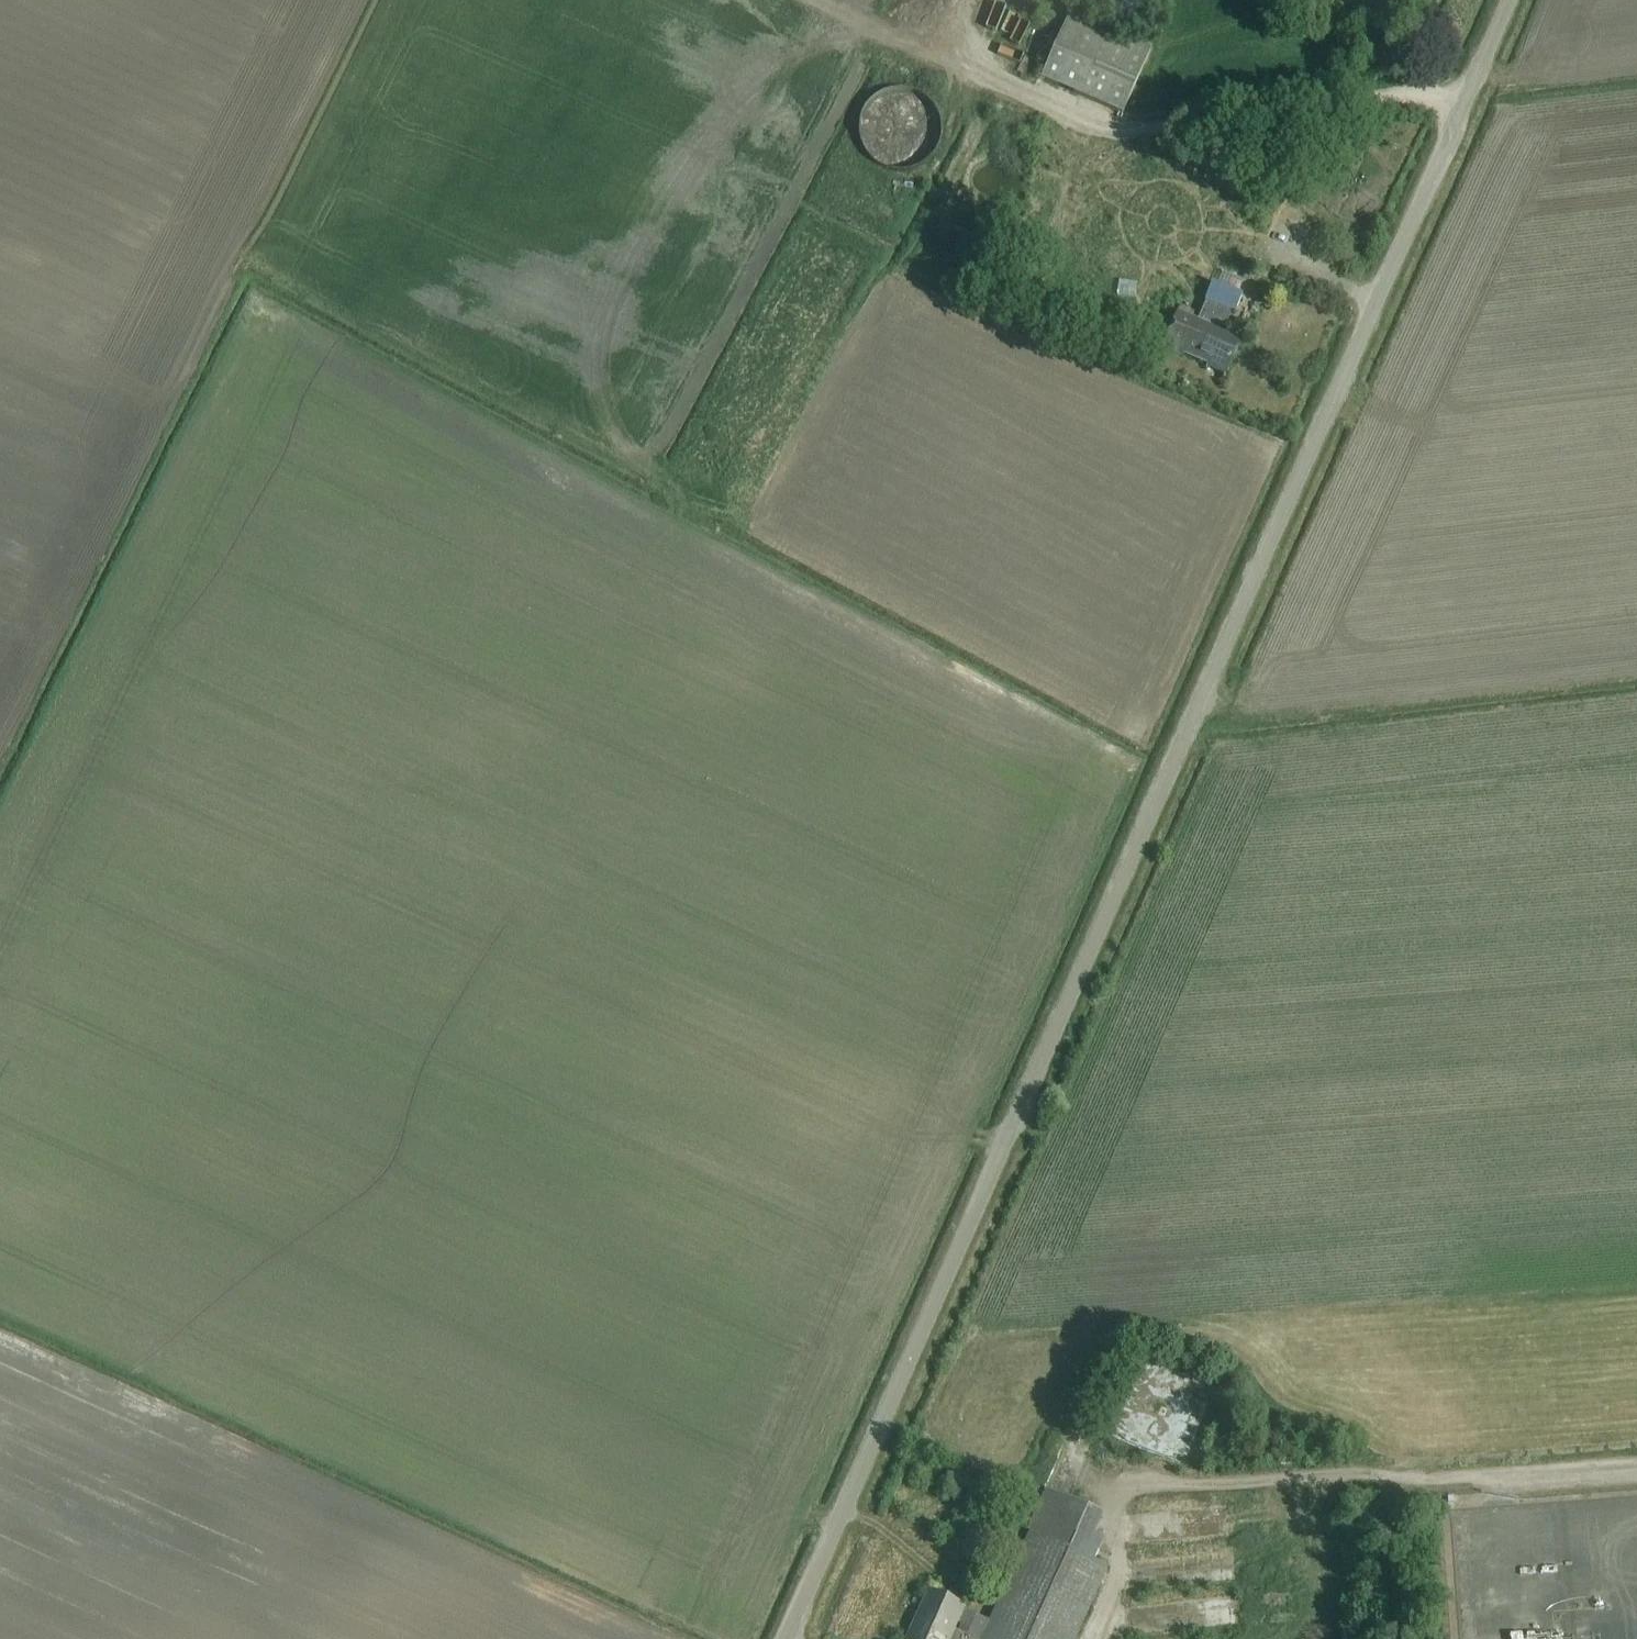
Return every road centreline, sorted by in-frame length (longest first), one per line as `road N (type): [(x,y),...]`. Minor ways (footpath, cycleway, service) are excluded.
road 1 (unclassified): [(1511,0),(785,1638)]

